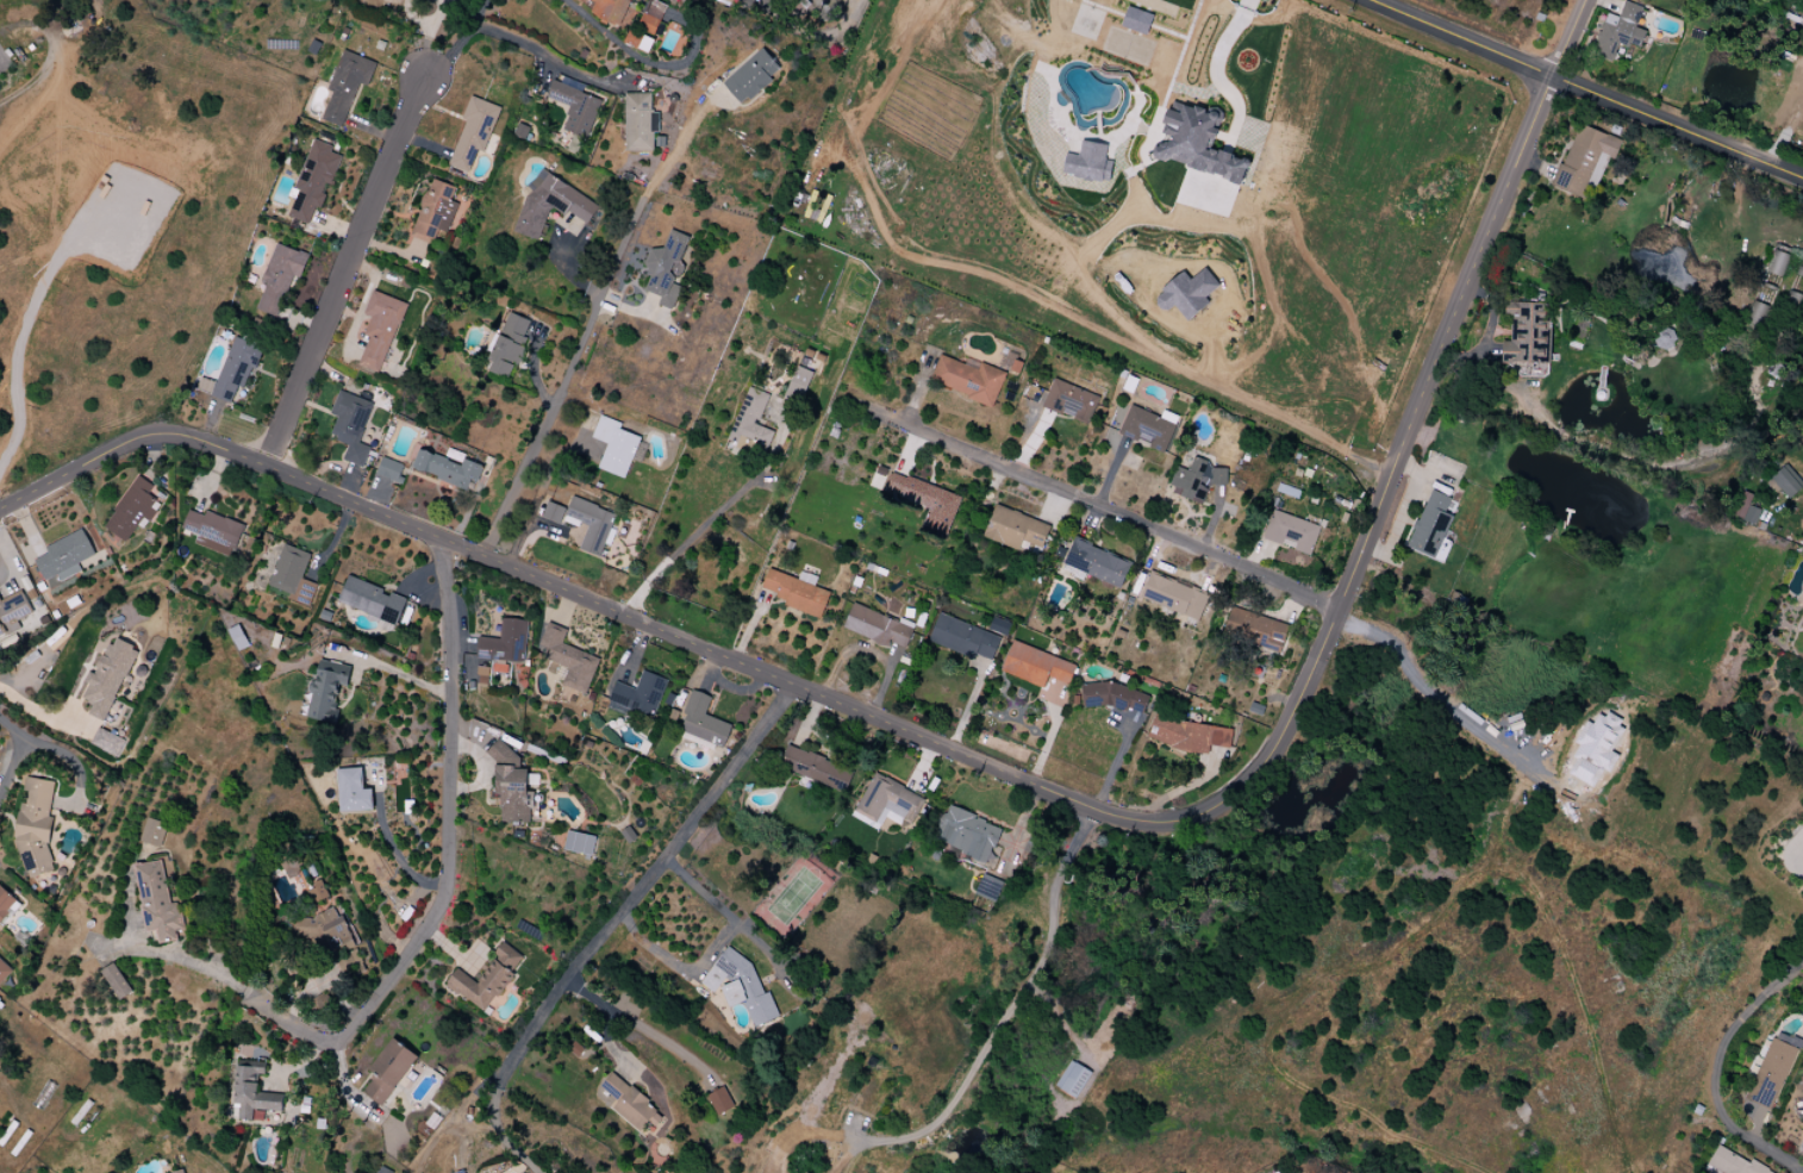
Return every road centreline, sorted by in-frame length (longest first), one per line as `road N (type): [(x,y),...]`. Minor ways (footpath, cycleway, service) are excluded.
road 1 (residential): [(1215,807),(1161,823),(1105,813),(208,443),(177,436),(137,441),(0,511)]
road 2 (residential): [(1215,807),(1260,767),(1303,691),(1584,0)]
road 3 (residential): [(331,1043),(349,1035),(442,909),(451,692),(442,539)]
road 4 (residential): [(1337,613),(1248,568),(866,410)]
road 5 (residential): [(1368,0),(1802,178)]
road 6 (residential): [(423,75),(266,468)]
road 7 (residential): [(483,557),(642,201)]

